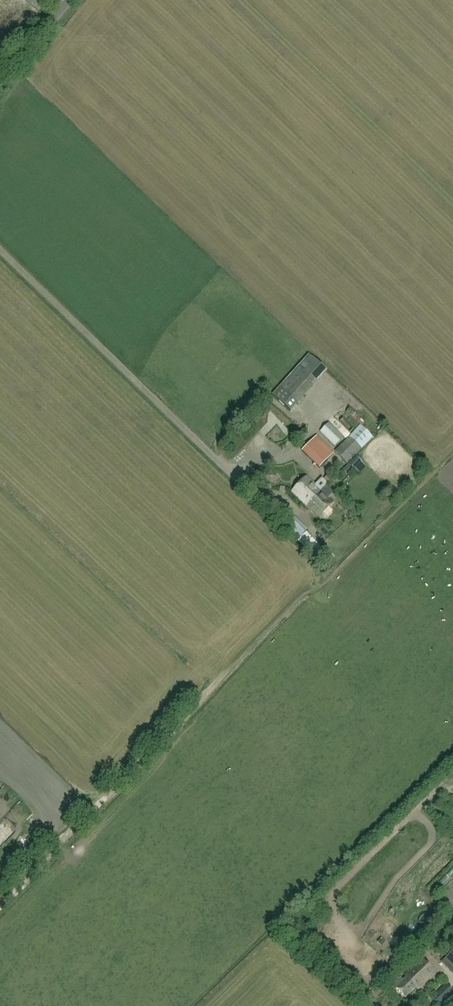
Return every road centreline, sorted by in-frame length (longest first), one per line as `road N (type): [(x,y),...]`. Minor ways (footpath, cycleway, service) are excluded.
road 1 (unclassified): [(0,97),(82,0)]

